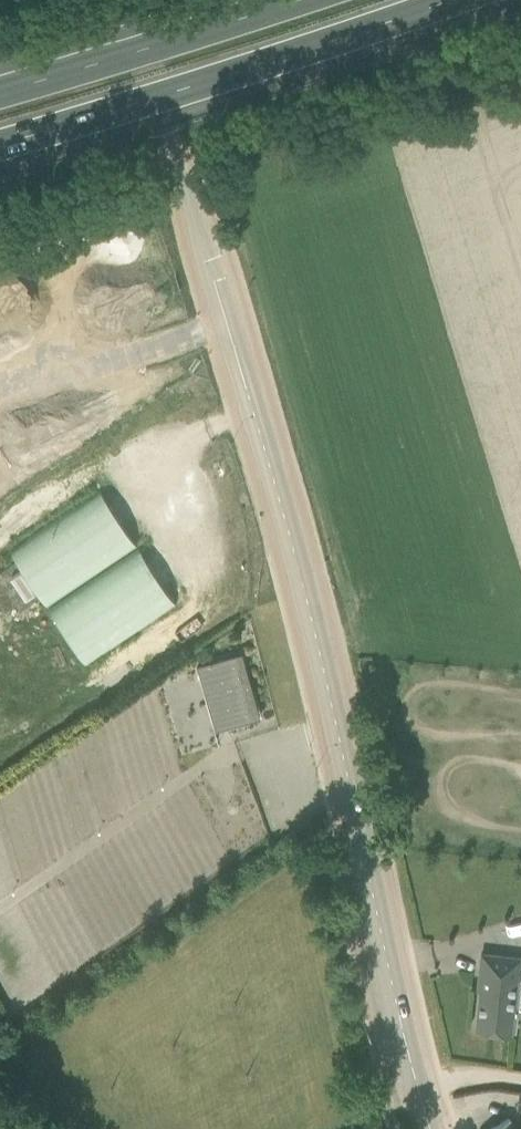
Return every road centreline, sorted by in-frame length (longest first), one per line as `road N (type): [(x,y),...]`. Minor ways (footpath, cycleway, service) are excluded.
road 1 (tertiary): [(428,1128),(307,618),(125,0)]
road 2 (motorway): [(0,146),(470,0)]
road 3 (motorway): [(307,0),(0,94)]

